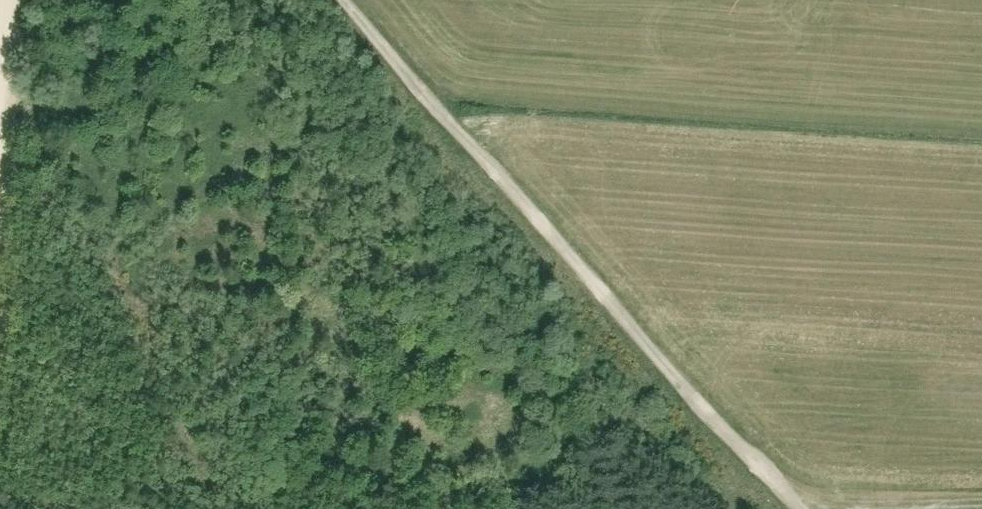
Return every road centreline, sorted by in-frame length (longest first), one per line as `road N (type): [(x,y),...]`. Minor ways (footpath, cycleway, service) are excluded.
road 1 (track): [(345,0),(808,508)]
road 2 (track): [(981,502),(793,492)]

